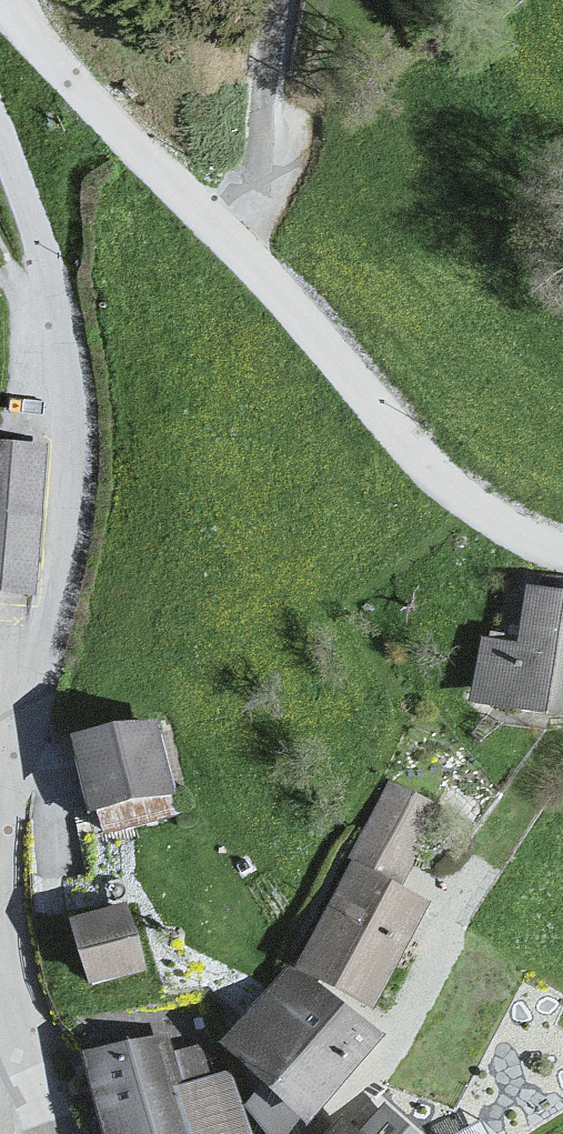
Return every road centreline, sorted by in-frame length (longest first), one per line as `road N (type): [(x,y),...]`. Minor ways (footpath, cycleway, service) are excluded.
road 1 (residential): [(562,553),(444,487),(232,236),(0,15)]
road 2 (residential): [(0,902),(56,586),(68,406),(38,244),(0,145)]

